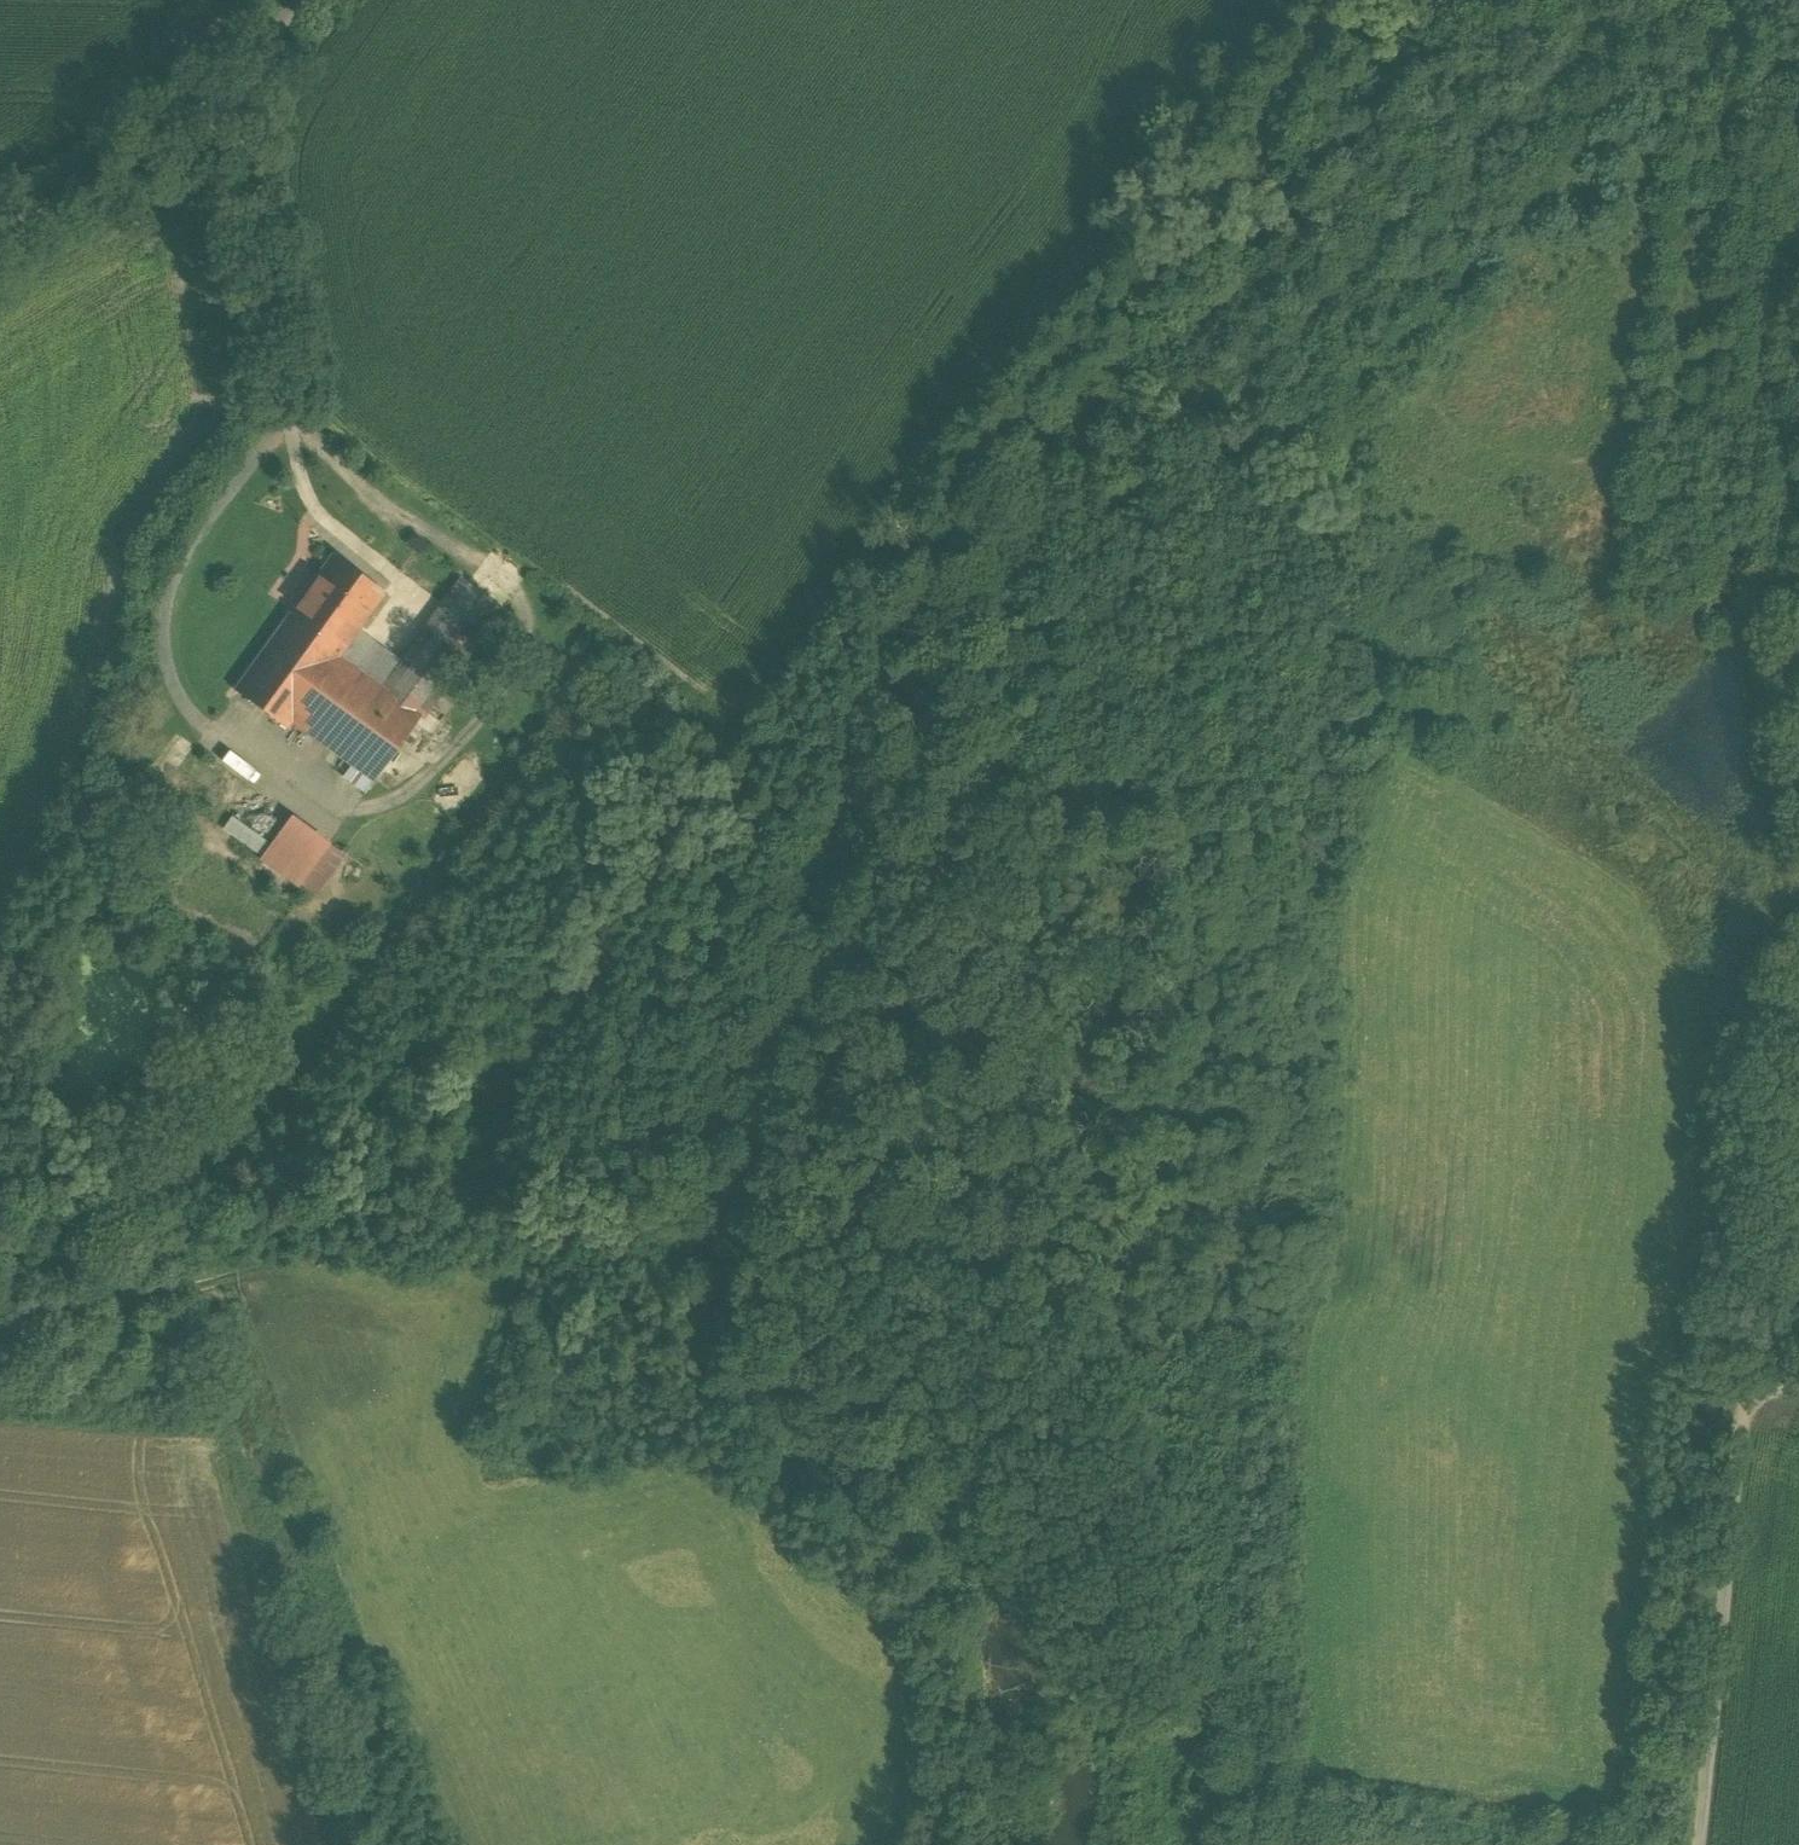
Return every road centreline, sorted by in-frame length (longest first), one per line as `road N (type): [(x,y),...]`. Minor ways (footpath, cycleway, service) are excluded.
road 1 (track): [(1689,1844),(1732,1437),(1766,1378),(1798,1379)]
road 2 (residential): [(290,0),(235,83),(170,148),(0,240)]

